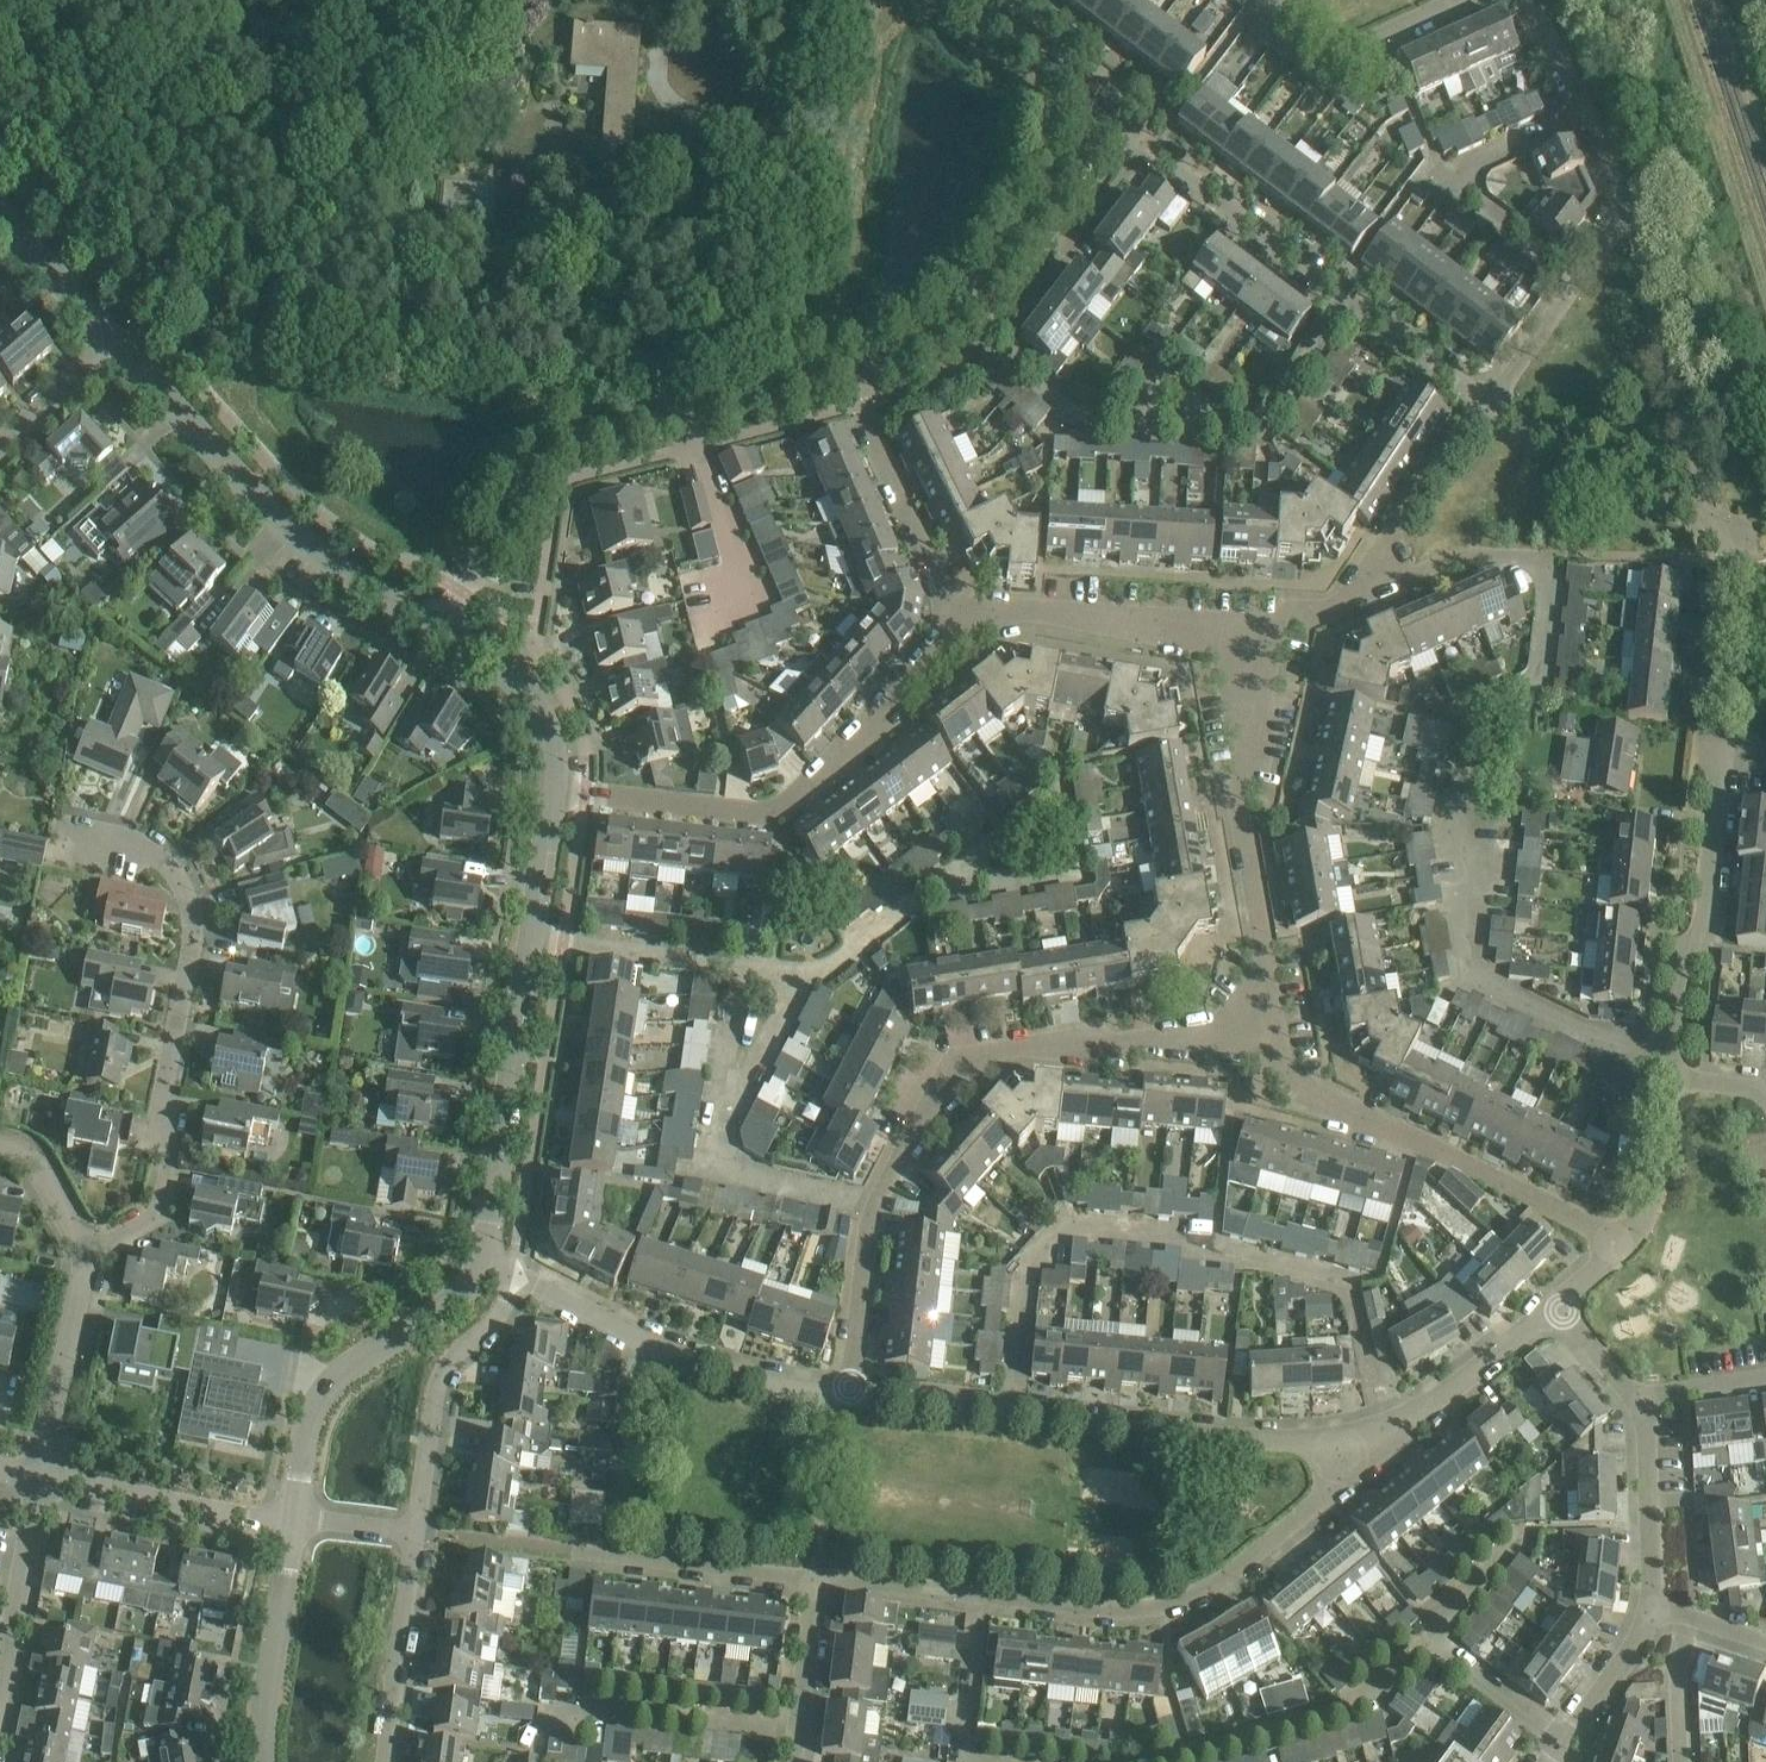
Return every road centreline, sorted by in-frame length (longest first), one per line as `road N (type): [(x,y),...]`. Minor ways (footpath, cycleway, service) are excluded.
road 1 (residential): [(1484,405),(1704,514),(1727,559),(1709,721),(1719,780),(1703,927),(1679,967),(1668,1077)]
road 2 (residential): [(1279,1033),(967,1054),(873,1207),(847,1391)]
road 3 (residential): [(1375,1449),(1240,1567),(1206,1590),(1161,1604),(1102,1612),(813,1576)]
road 4 (residential): [(89,1247),(149,1219),(162,1193),(165,1096),(184,1018),(192,919),(181,880),(150,849),(67,838)]
road 5 (residential): [(1375,1449),(847,1391)]
road 6 (residential): [(440,630),(524,486),(555,453),(853,378)]
road 7 (residential): [(552,789),(773,814),(960,637)]
road 8 (residential): [(1106,121),(1484,405)]
road 9 (residential): [(1484,405),(1623,208),(1622,174),(1530,0)]
road 10 (residential): [(552,789),(484,1253)]
road 11 (residential): [(119,343),(240,480),(336,567),(440,630)]
road 12 (residential): [(1279,1033),(1289,1087),(1627,1240)]
road 13 (residential): [(1252,630),(1235,794),(1279,1033)]
road 14 (residential): [(853,378),(922,349),(946,329),(1106,121)]
road 15 (residential): [(296,1517),(309,1419),(331,1381),(443,1311),(465,1292),(484,1253)]
road 16 (residential): [(960,637),(998,608),(1252,630)]
road 17 (residential): [(417,1530),(440,1375),(453,1353),(496,1319),(517,1273)]
road 18 (residential): [(853,378),(960,637)]
road 19 (residential): [(42,1475),(296,1517)]
road 20 (residential): [(265,1761),(296,1517)]
road 21 (residential): [(1343,601),(1484,405)]
road 22 (residential): [(1558,1300),(1375,1449)]
road 23 (residential): [(384,1761),(417,1530)]
road 24 (residential): [(42,1475),(89,1247)]
road 25 (residential): [(1343,601),(1465,555),(1553,554)]
road 26 (residential): [(614,1551),(647,1338)]
road 27 (residential): [(1645,1398),(1653,1611)]
road 28 (residential): [(440,630),(515,677),(537,708),(552,789)]
road 29 (residential): [(847,1391),(745,1372),(647,1338)]
road 30 (residential): [(813,1576),(614,1551)]
road 31 (residential): [(1291,0),(1351,47),(1454,0)]
road 32 (residential): [(813,1576),(847,1391)]
road 33 (residential): [(962,0),(1106,121)]
road 34 (residential): [(0,1658),(42,1475)]
road 35 (residential): [(792,1761),(813,1576)]
road 36 (residential): [(1653,1611),(1546,1761)]
road 37 (residential): [(0,208),(119,343)]
road 38 (residential): [(1668,1077),(1658,1173),(1627,1240)]
road 39 (residential): [(0,448),(119,343)]
road 40 (residential): [(647,1338),(517,1273)]
road 41 (residential): [(89,1247),(37,1157),(0,1142)]
road 42 (residential): [(1681,1761),(1677,1667),(1694,1623)]
road 43 (residential): [(1558,1300),(1645,1398)]
road 44 (residential): [(1645,1398),(1765,1376)]
road 45 (residential): [(417,1530),(296,1517)]

